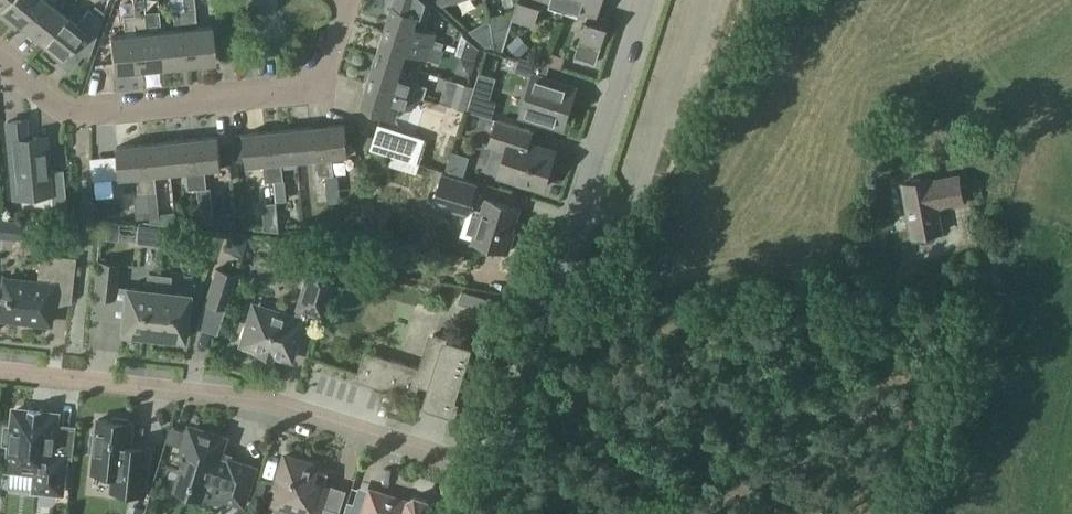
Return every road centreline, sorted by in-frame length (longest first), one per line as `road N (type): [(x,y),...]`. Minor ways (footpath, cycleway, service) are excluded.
road 1 (residential): [(498,478),(249,395),(0,367)]
road 2 (residential): [(498,478),(644,0)]
road 3 (residential): [(0,55),(81,111),(299,89),(317,78),(351,0)]

